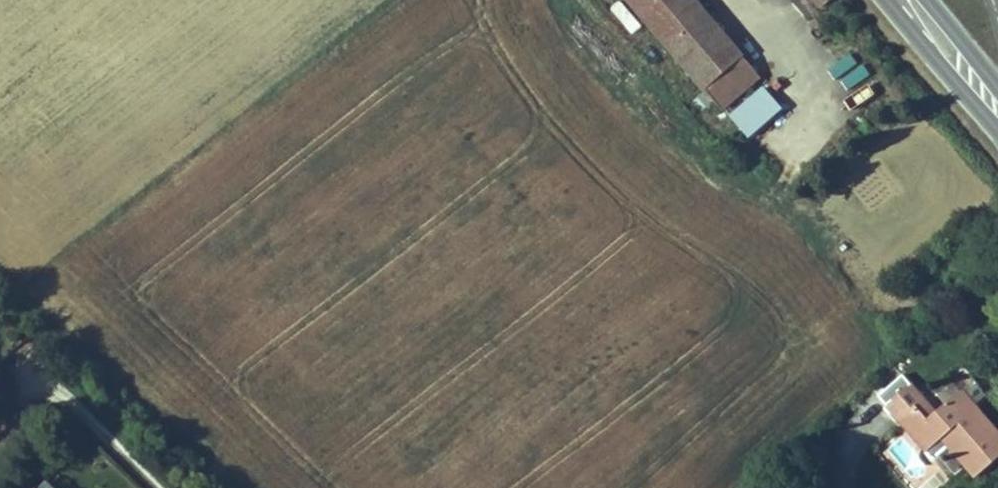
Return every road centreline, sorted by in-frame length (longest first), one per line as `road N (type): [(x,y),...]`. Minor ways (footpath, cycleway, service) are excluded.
road 1 (primary): [(909,0),(997,108)]
road 2 (residential): [(66,394),(167,487)]

